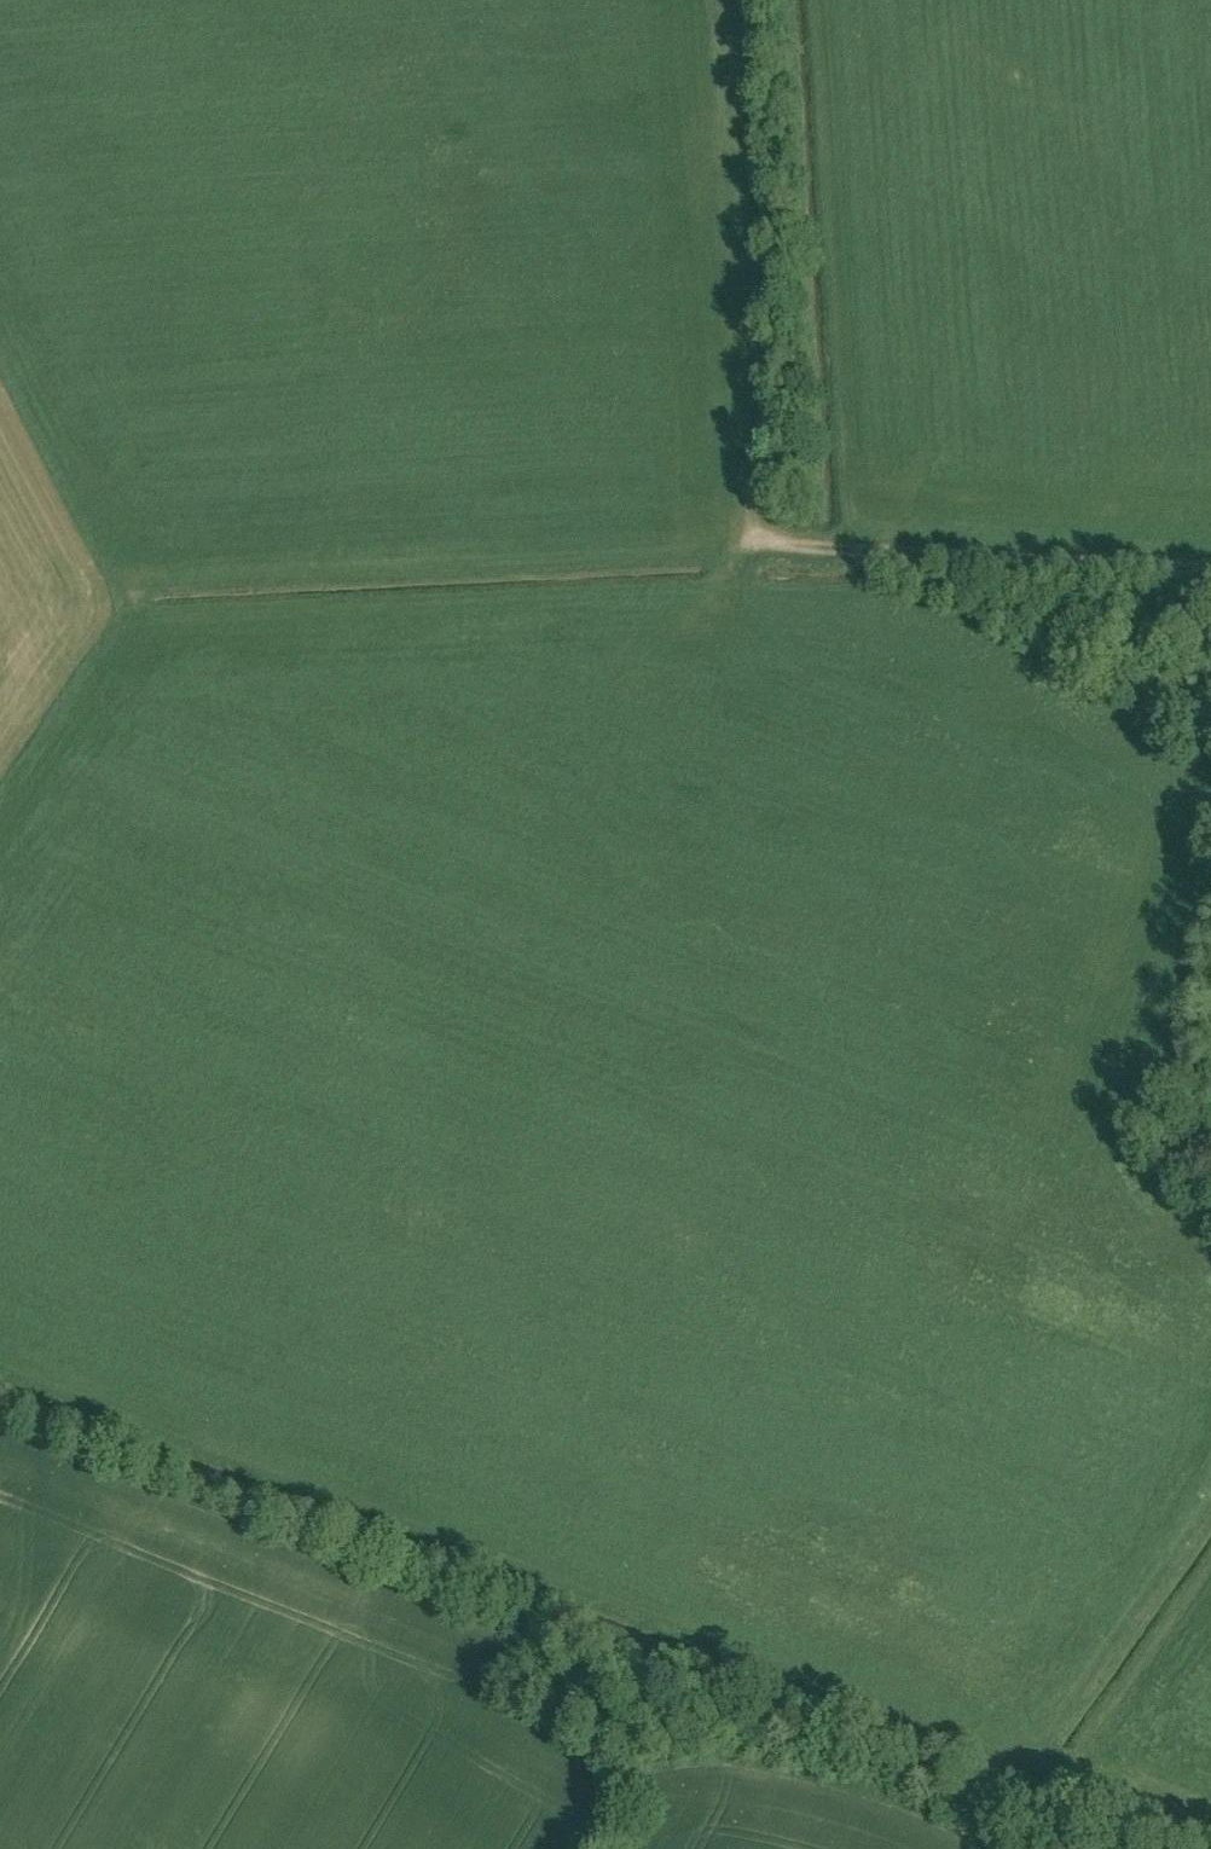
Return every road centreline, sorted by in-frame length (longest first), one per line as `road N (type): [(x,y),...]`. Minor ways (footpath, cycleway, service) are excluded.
road 1 (track): [(1210,571),(788,547),(763,538),(747,512),(716,0)]

